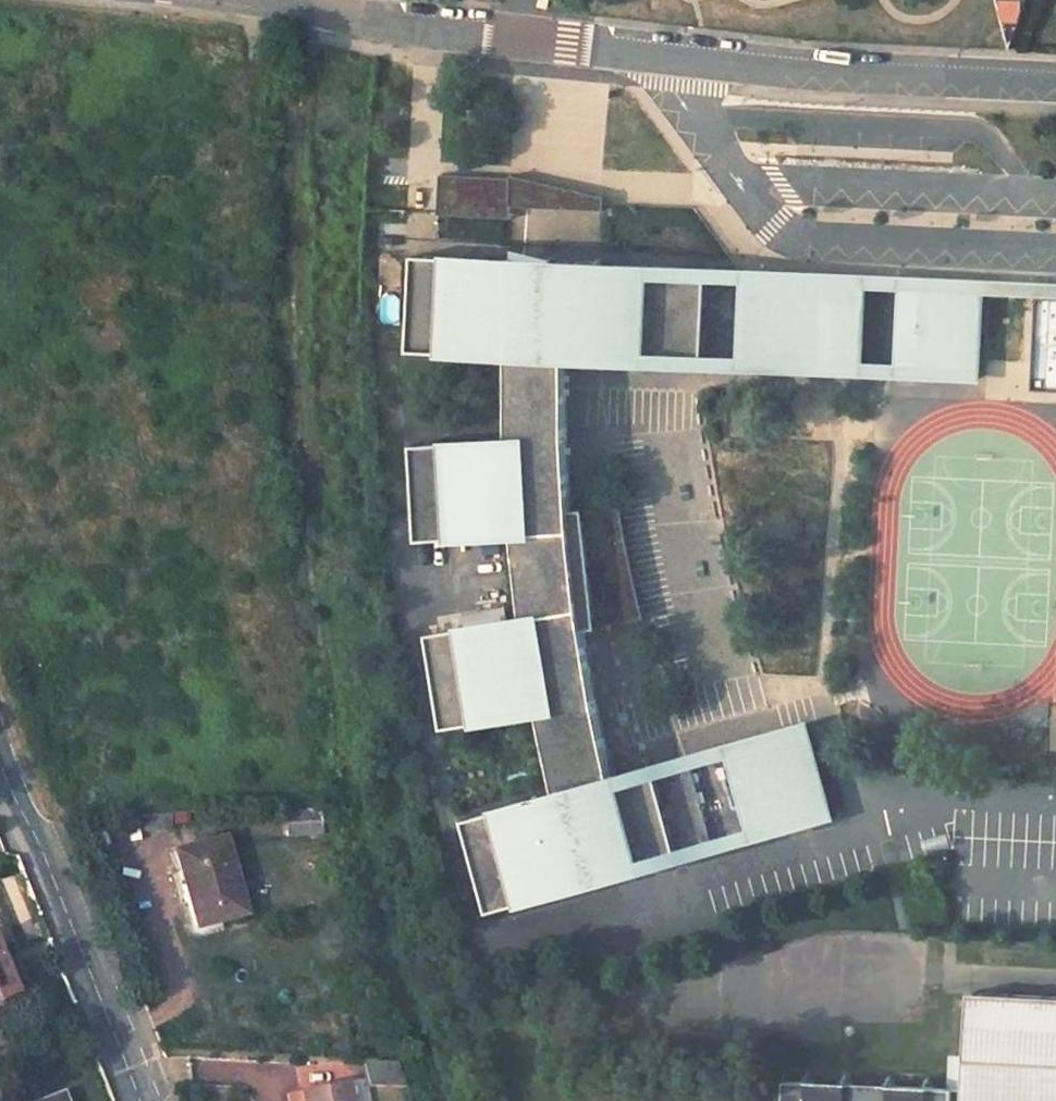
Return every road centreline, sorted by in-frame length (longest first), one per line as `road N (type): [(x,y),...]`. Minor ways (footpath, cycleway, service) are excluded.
road 1 (unclassified): [(313,13),(796,65),(1055,79)]
road 2 (tertiary): [(0,750),(133,1100)]

